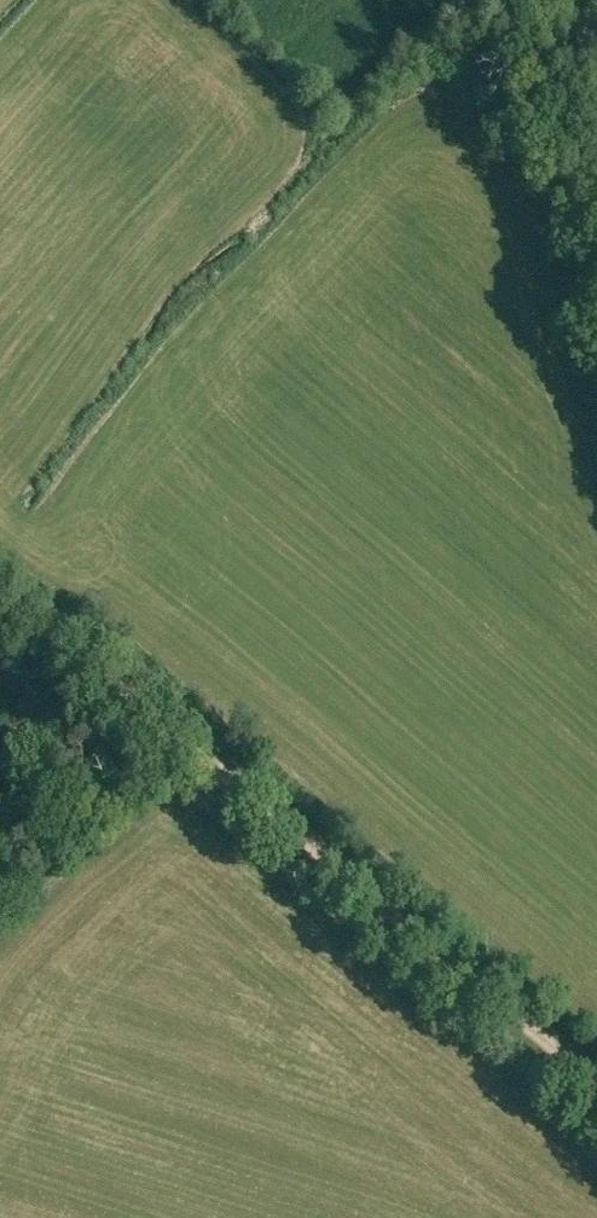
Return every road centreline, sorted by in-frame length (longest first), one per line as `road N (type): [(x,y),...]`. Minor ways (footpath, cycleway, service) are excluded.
road 1 (track): [(596,1084),(0,592)]

